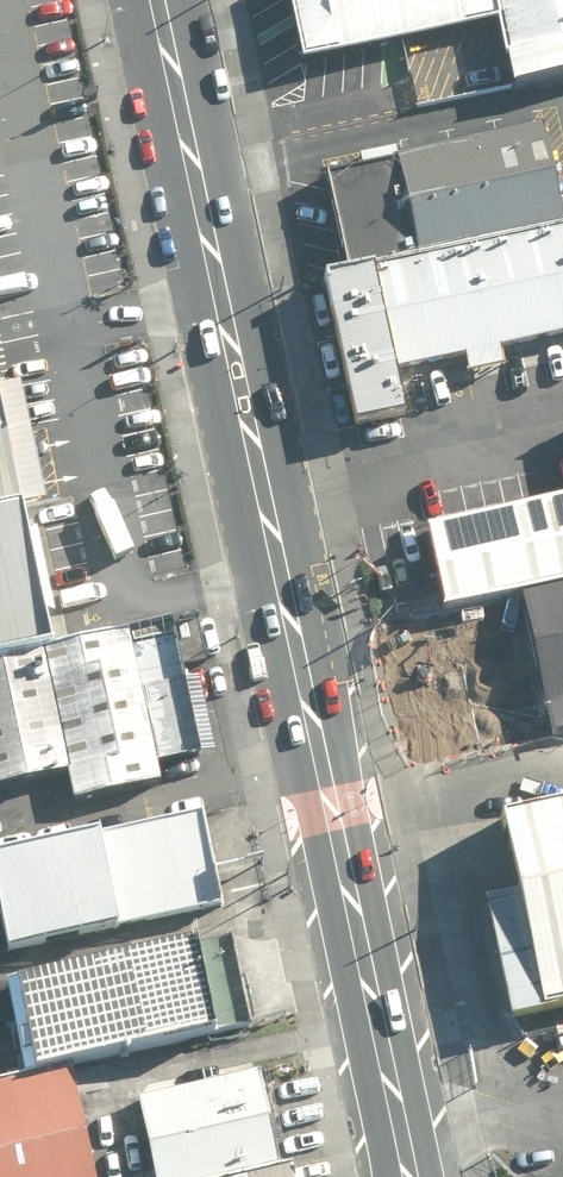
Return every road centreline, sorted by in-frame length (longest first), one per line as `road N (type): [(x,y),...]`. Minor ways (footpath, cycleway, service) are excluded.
road 1 (primary): [(162,0),(410,1176)]

